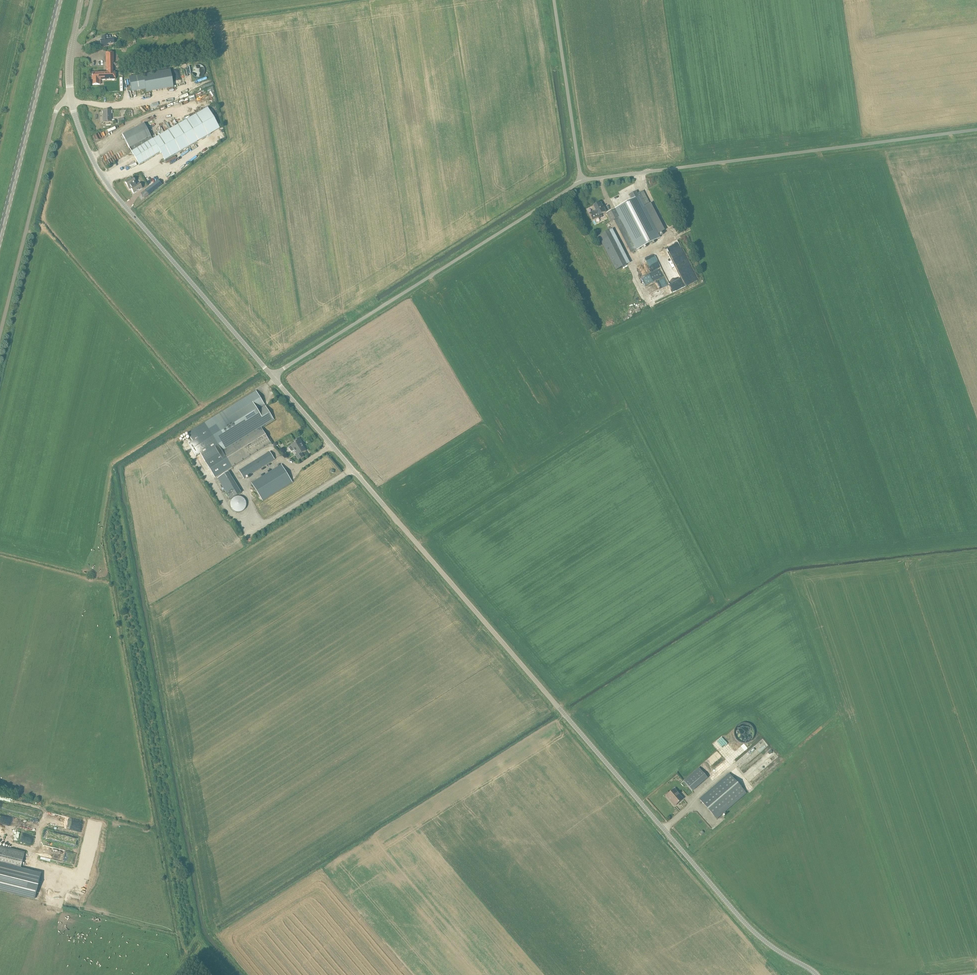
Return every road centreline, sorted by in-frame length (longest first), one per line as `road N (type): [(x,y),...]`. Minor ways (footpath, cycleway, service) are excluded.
road 1 (unclassified): [(819,974),(743,921),(273,376)]
road 2 (unclassified): [(580,182),(976,129)]
road 3 (unclassified): [(273,376),(580,182)]
road 4 (unclassified): [(273,376),(109,189),(70,100)]
road 5 (unclassified): [(0,334),(56,111),(70,100)]
road 6 (secondary): [(0,232),(58,0)]
road 7 (unclassified): [(580,182),(553,0)]
road 8 (track): [(36,0),(0,143)]

